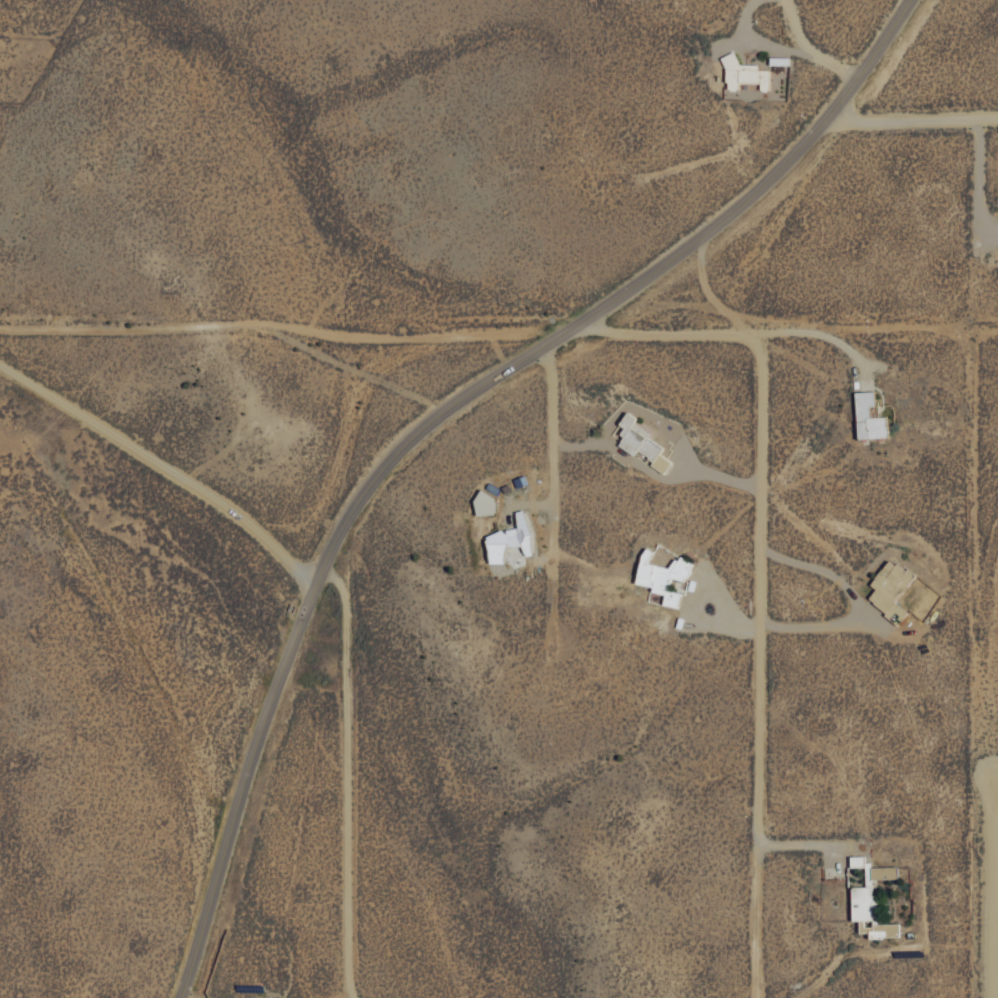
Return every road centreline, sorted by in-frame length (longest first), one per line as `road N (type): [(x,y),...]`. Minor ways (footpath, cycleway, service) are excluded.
road 1 (tertiary): [(177,997),(257,730),(320,563),(360,495),(449,402),(627,289),(765,182),(829,113),(907,0)]
road 2 (residential): [(559,332),(755,334),(754,994)]
road 3 (residential): [(313,584),(247,519),(0,367)]
road 4 (residential): [(993,774),(996,997)]
road 5 (residential): [(829,113),(997,116)]

